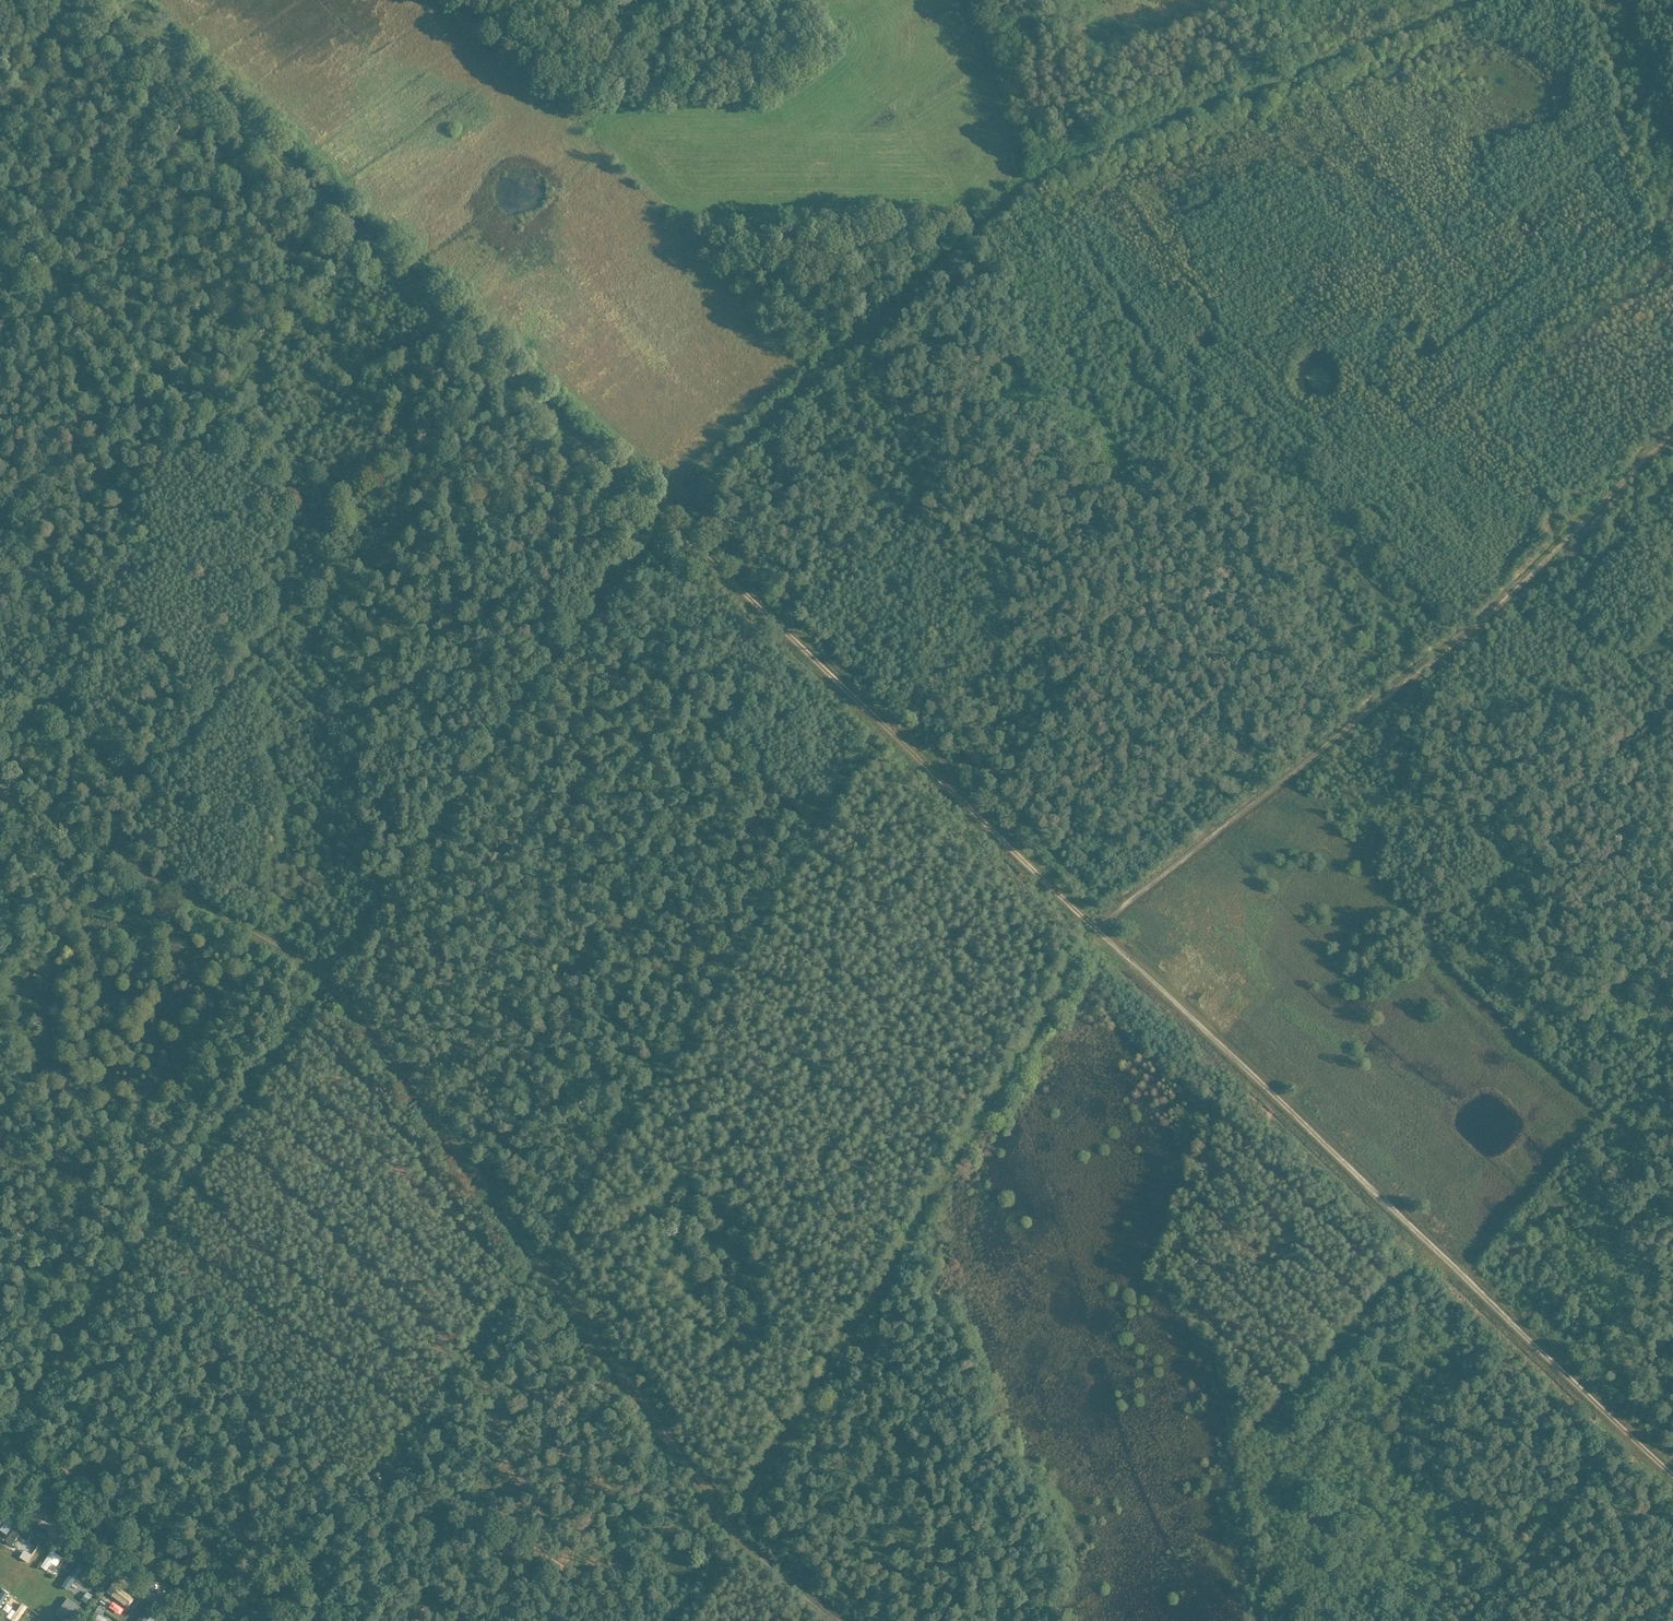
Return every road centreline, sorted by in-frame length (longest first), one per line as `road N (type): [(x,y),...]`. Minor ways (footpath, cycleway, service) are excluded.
road 1 (track): [(1095,928),(135,0)]
road 2 (track): [(0,778),(321,974),(722,1532),(829,1620)]
road 3 (track): [(1672,1474),(1095,928)]
road 4 (track): [(1095,928),(1467,636),(1672,431)]
road 5 (track): [(1628,1432),(1467,1620)]

